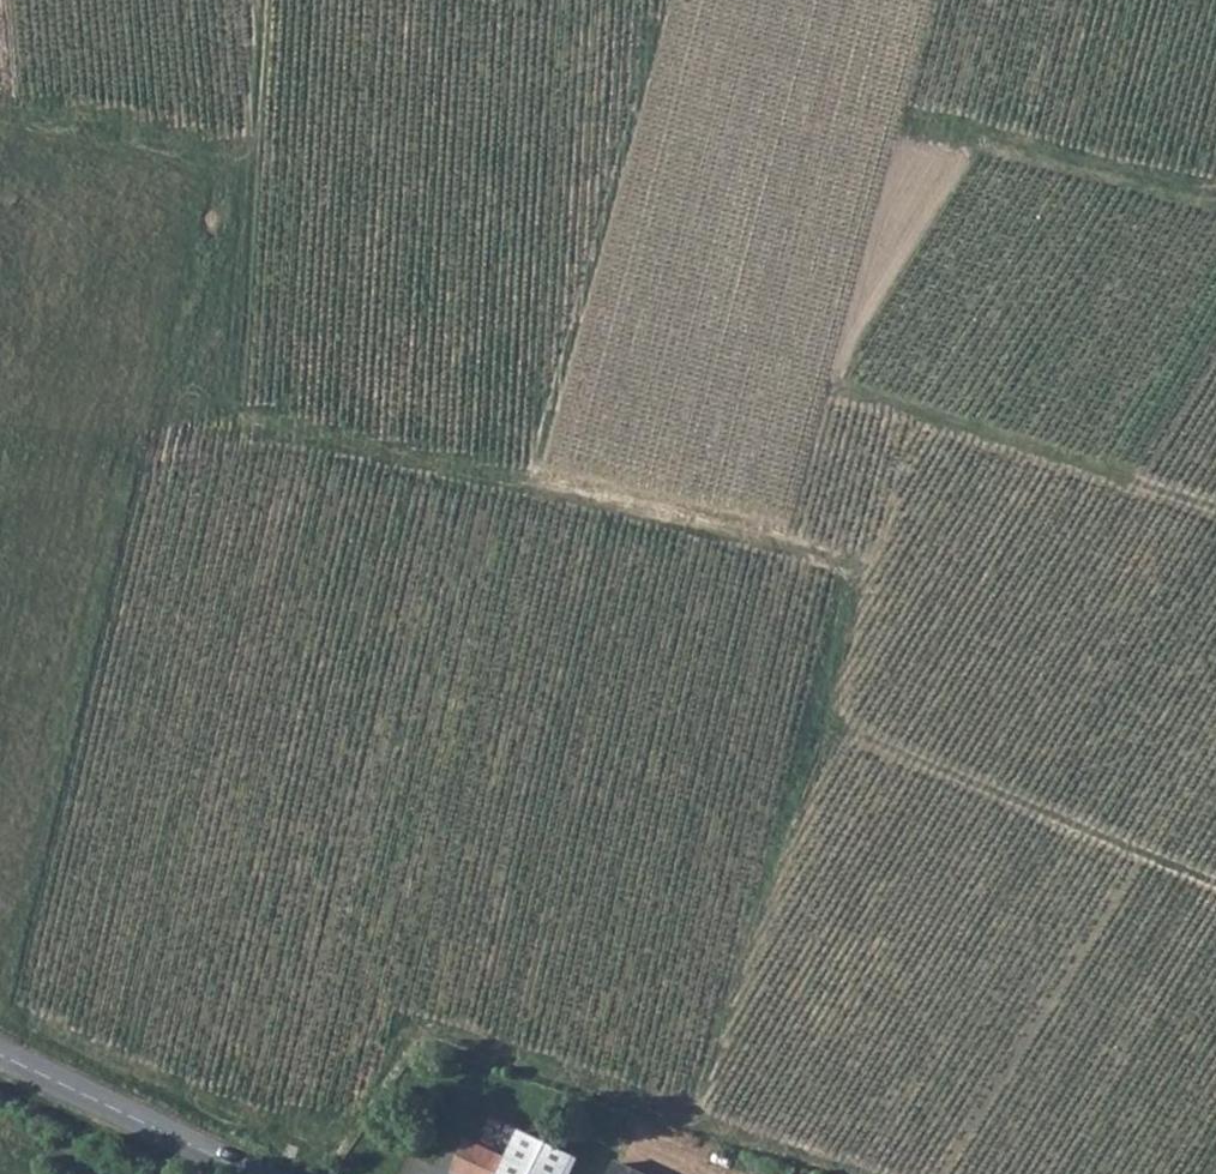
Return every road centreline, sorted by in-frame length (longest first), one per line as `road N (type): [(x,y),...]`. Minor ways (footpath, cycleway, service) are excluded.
road 1 (track): [(1215,890),(865,744),(843,720),(837,688),(865,565),(265,430),(128,457),(0,449)]
road 2 (tertiary): [(0,1055),(250,1173)]

